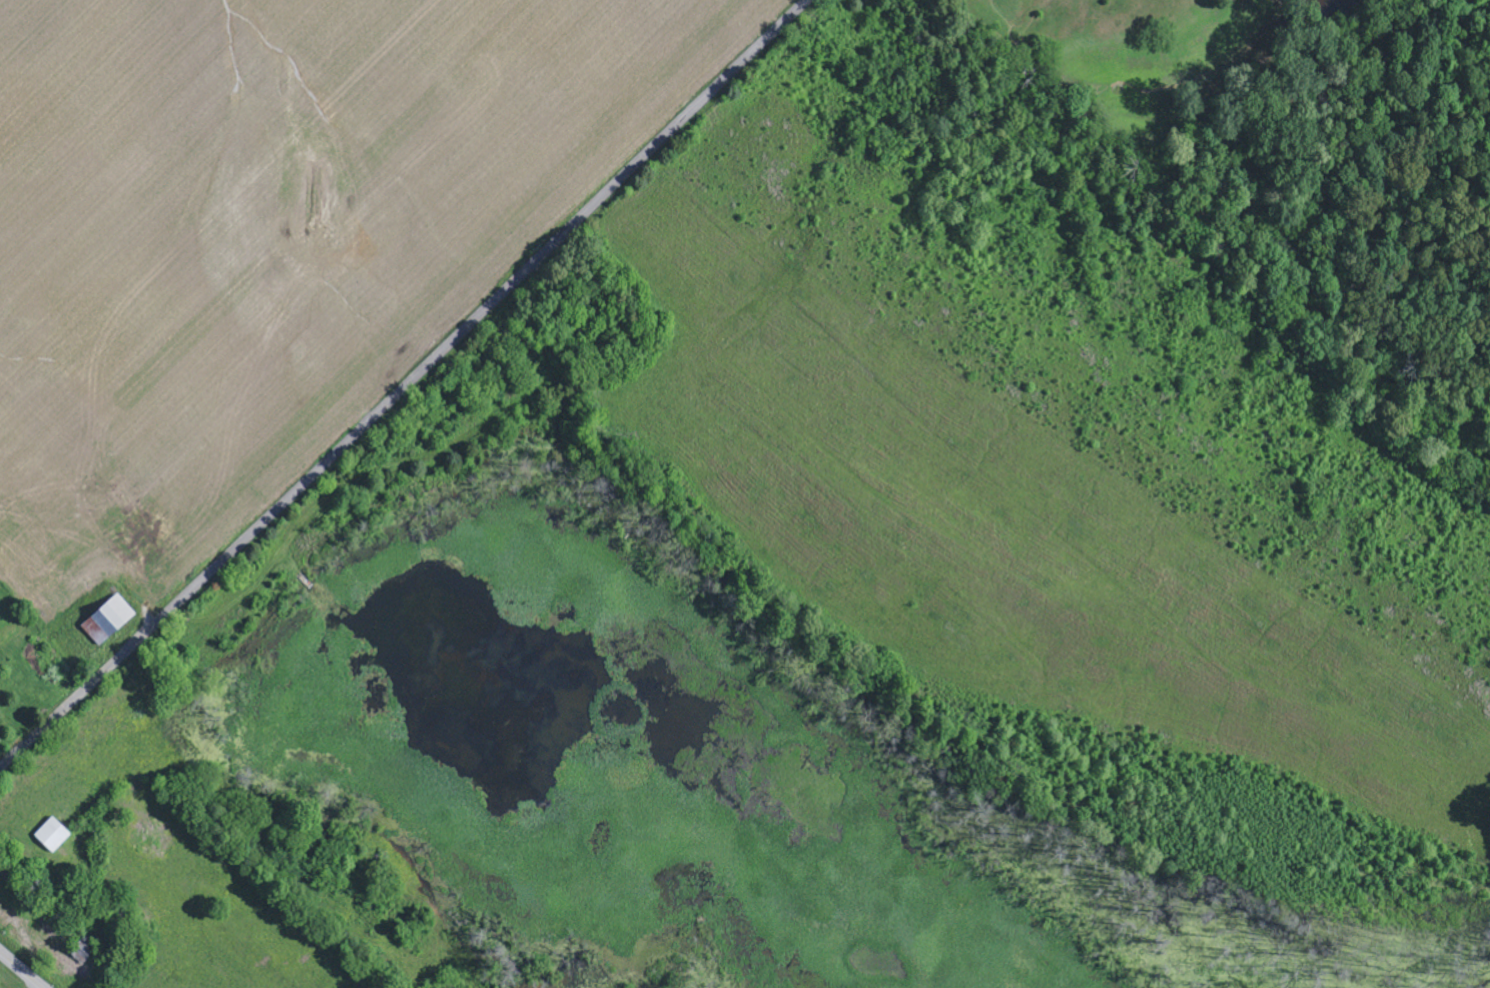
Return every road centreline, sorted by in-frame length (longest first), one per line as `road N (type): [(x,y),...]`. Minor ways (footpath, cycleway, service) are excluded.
road 1 (residential): [(0,771),(812,0)]

